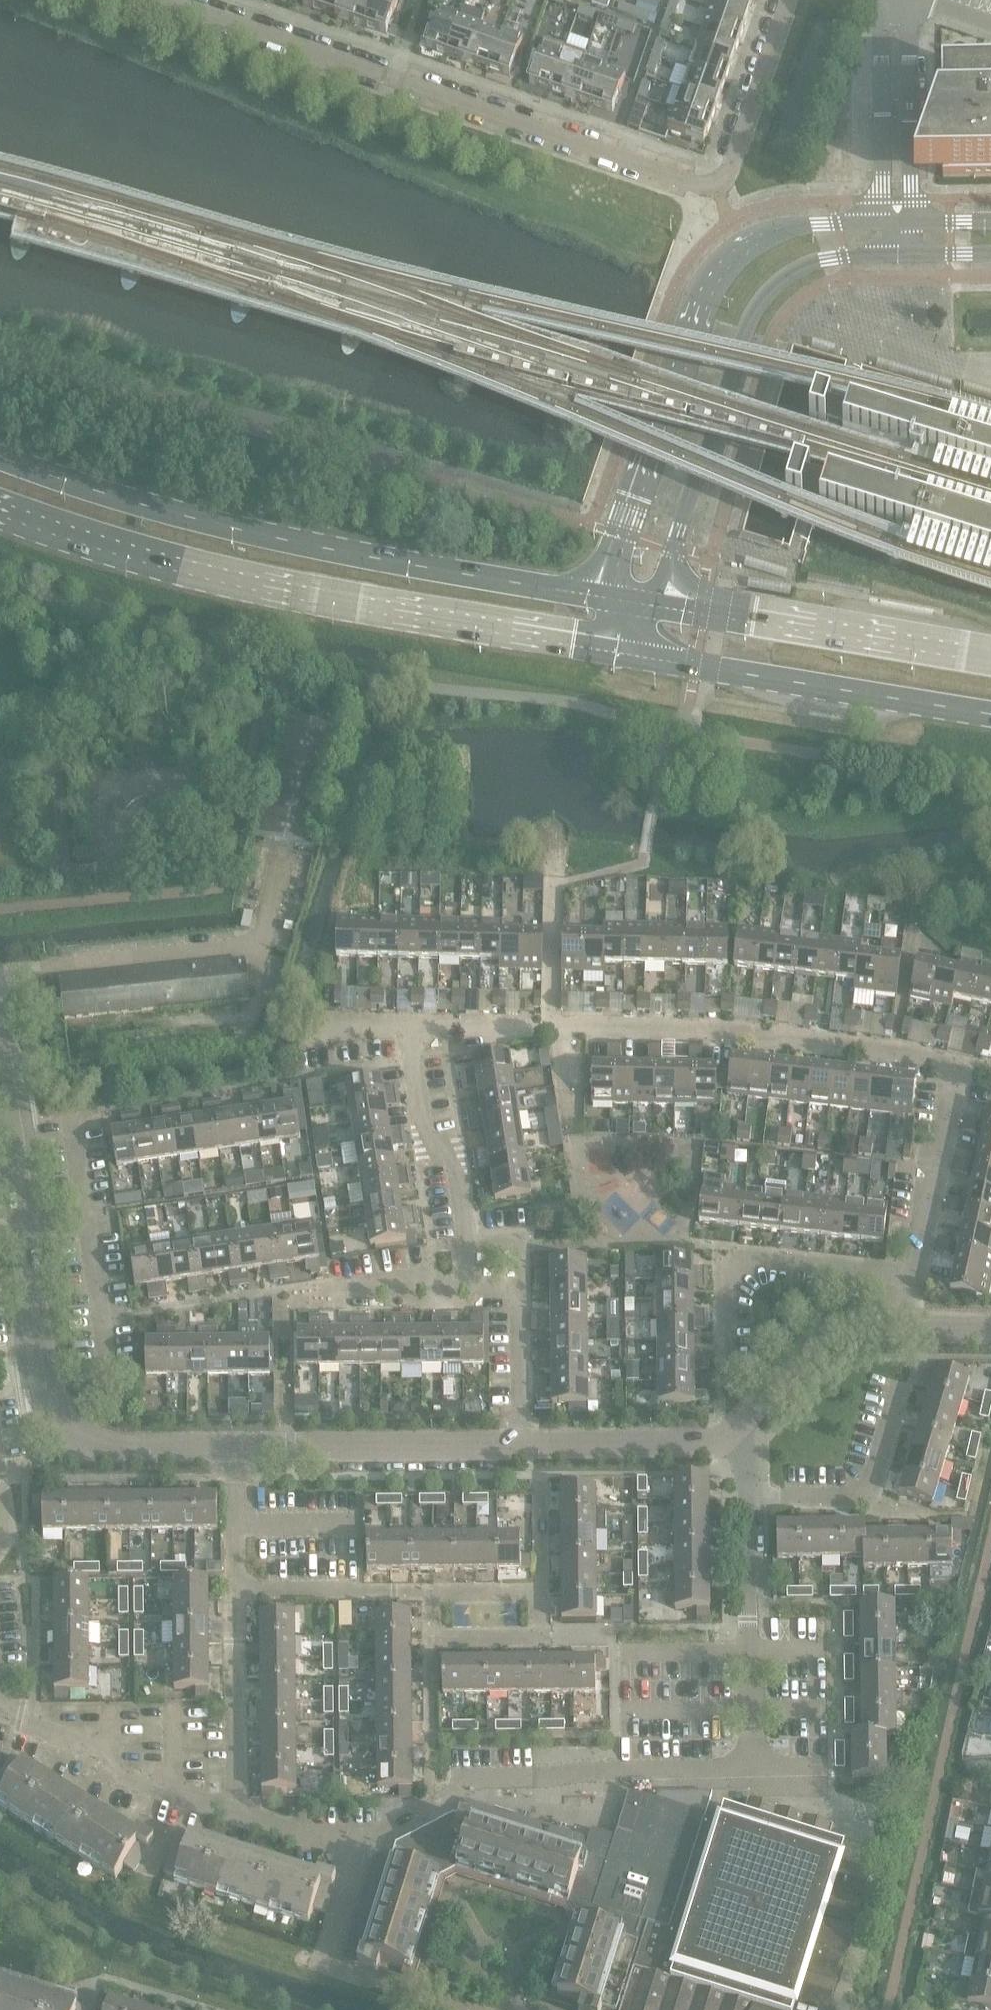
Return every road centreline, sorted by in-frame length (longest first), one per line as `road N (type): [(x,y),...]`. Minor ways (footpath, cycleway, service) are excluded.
road 1 (residential): [(361,1843),(476,1779),(751,1770),(746,1498)]
road 2 (primary): [(0,508),(272,592),(628,655)]
road 3 (primary): [(605,596),(77,493),(0,460)]
road 4 (residential): [(715,182),(689,181),(171,0)]
road 5 (unclassified): [(880,219),(782,227),(754,239),(719,269),(605,596)]
road 6 (unclassified): [(655,602),(753,311),(777,283),(818,259),(880,253)]
road 7 (residential): [(564,1031),(792,1042),(958,1071)]
road 8 (residential): [(23,1232),(51,1402),(63,1431),(92,1447),(235,1447)]
road 9 (primary): [(628,655),(990,717)]
road 10 (primary): [(990,657),(655,602)]
road 11 (residential): [(235,1447),(521,1446)]
road 12 (residential): [(469,2009),(325,1966),(361,1843)]
road 13 (residential): [(481,1293),(450,1164),(420,1114),(405,1028)]
road 14 (residential): [(726,1361),(726,1277),(745,1256),(909,1273)]
road 15 (residential): [(236,1817),(153,1789),(3,1716),(0,1700)]
road 16 (residential): [(746,1498),(865,1500),(900,1384)]
road 17 (residential): [(236,1817),(235,1595)]
road 18 (unclassified): [(888,0),(880,219)]
road 19 (unclassified): [(912,219),(910,0)]
road 20 (residential): [(728,1433),(839,1327),(901,1327)]
road 21 (residential): [(521,1446),(714,1445),(728,1433)]
road 22 (residential): [(909,1273),(958,1071)]
road 23 (residential): [(715,182),(728,171),(789,0)]
road 24 (residential): [(235,1595),(430,1593)]
road 25 (residential): [(521,1446),(521,1299),(481,1293)]
road 26 (residential): [(405,1028),(564,1031)]
road 27 (residential): [(536,1593),(535,1639),(430,1640)]
road 28 (residential): [(0,1083),(23,1232)]
road 29 (residential): [(235,1595),(235,1447)]
road 30 (residential): [(349,1293),(481,1293)]
road 31 (residential): [(361,1843),(236,1817)]

